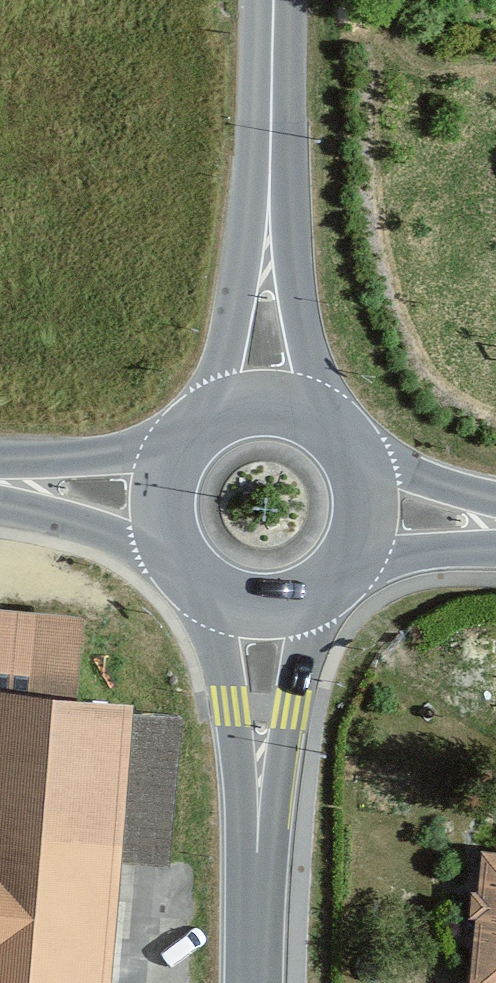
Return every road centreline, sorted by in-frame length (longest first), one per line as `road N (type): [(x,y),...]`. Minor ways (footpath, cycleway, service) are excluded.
road 1 (secondary): [(274,0),(264,409)]
road 2 (secondary): [(251,982),(266,637)]
road 3 (secondary): [(147,512),(157,569),(172,594),(198,618),(266,637)]
road 4 (secondary): [(375,526),(355,458),(330,433),(264,409)]
road 5 (secondary): [(266,637),(295,632),(344,601),(361,579),(375,526)]
road 6 (secondary): [(264,409),(199,427),(174,450),(147,512)]
road 7 (tertiary): [(147,512),(0,492)]
road 8 (secondary): [(495,535),(375,526)]

